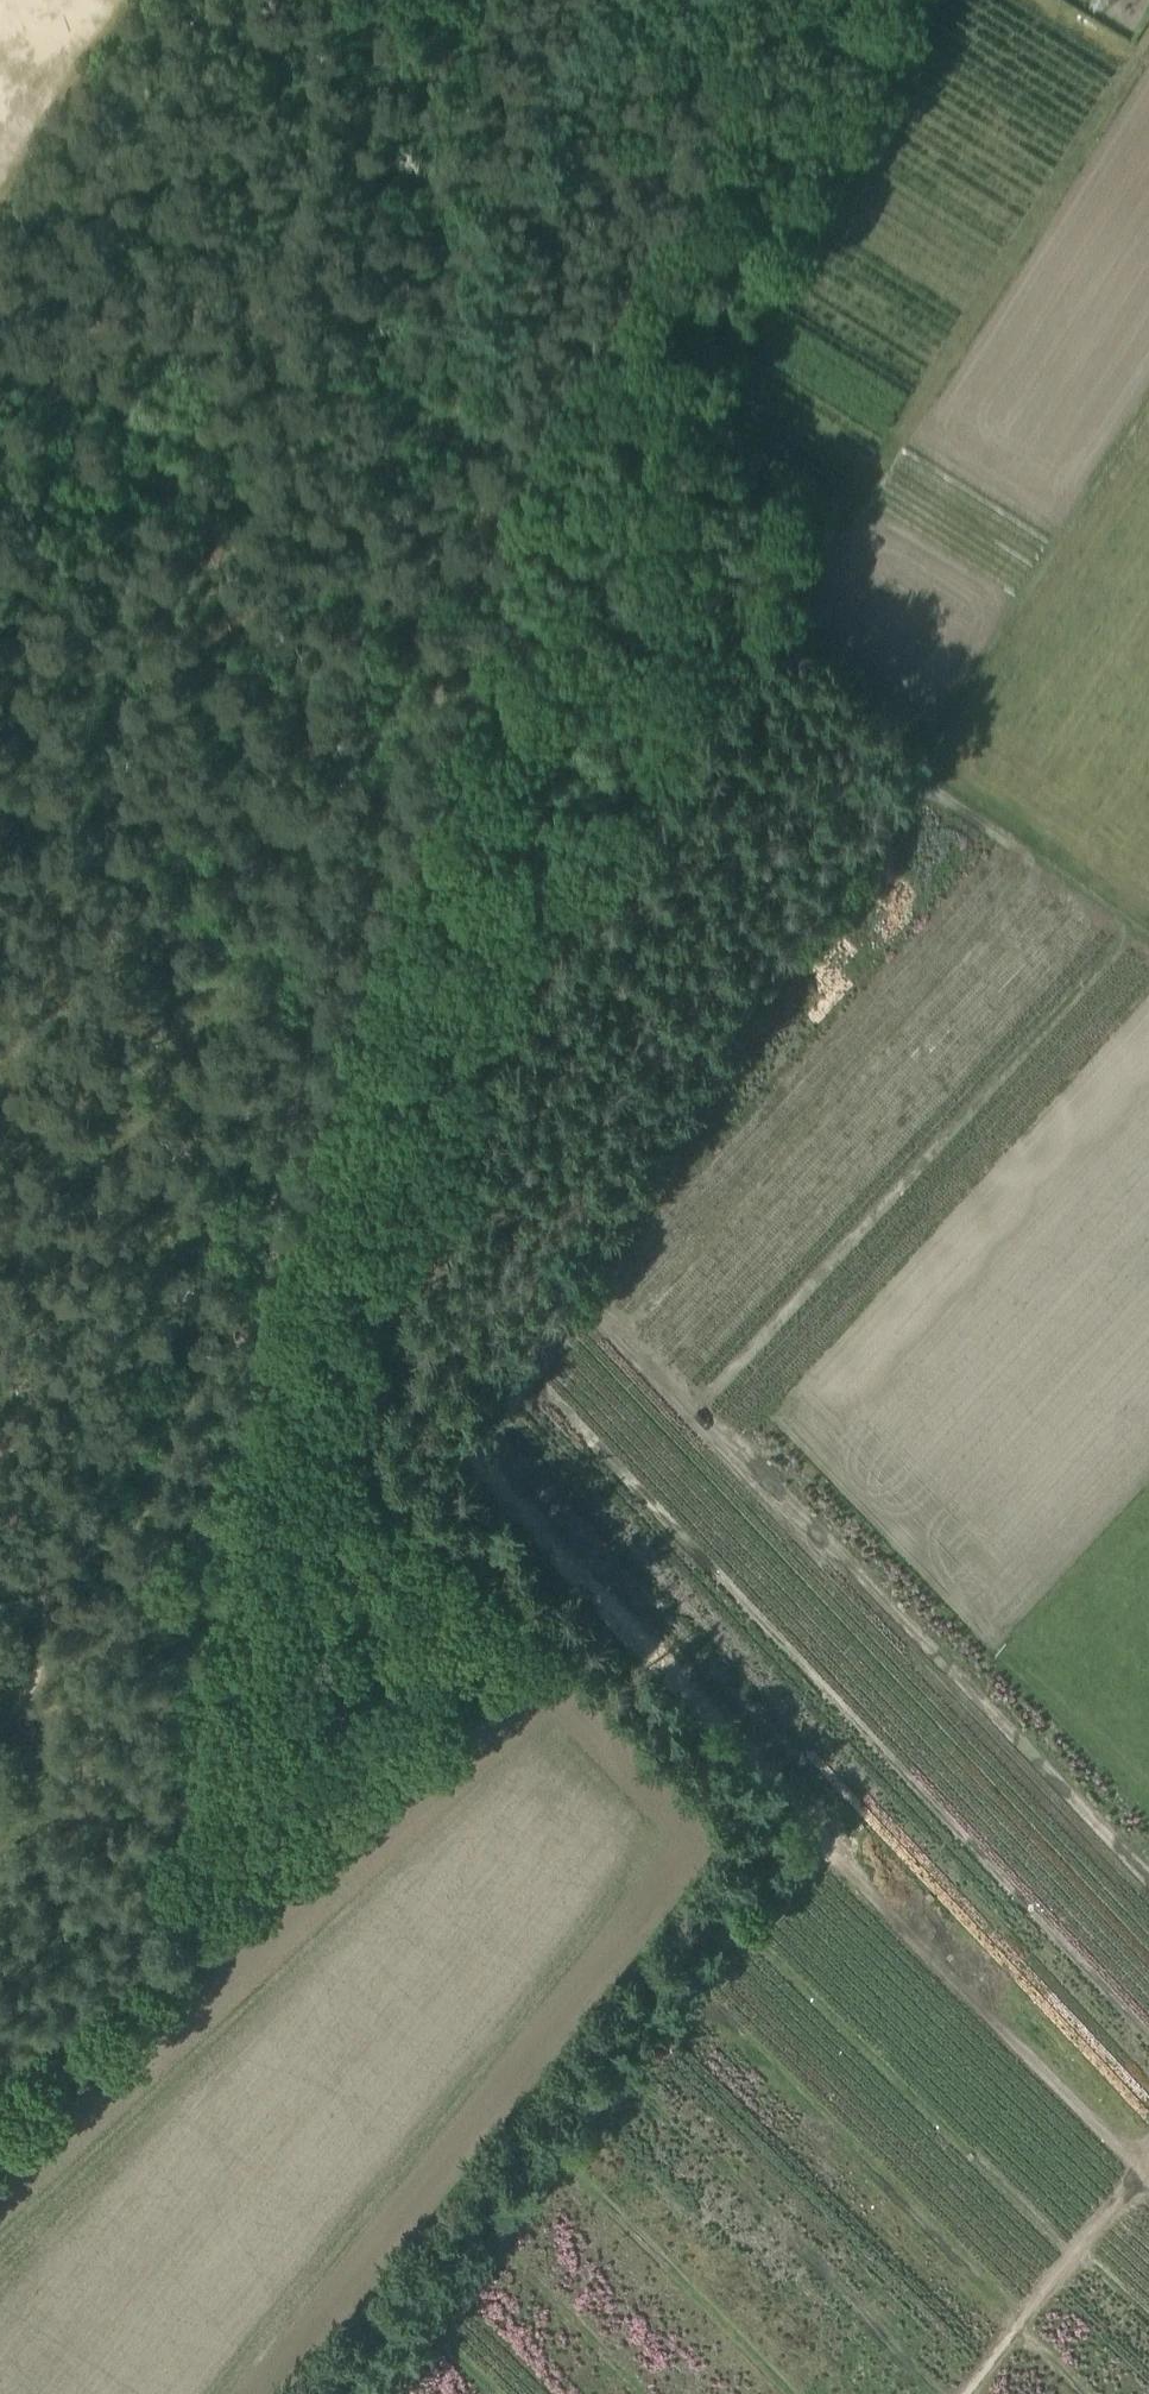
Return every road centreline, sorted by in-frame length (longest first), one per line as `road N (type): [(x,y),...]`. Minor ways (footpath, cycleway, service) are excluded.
road 1 (track): [(0,1731),(36,1671),(68,1559),(116,1535),(161,1470),(183,1405),(207,1366),(248,1336),(319,992),(472,619),(469,581)]
road 2 (track): [(0,448),(380,539),(469,581)]

